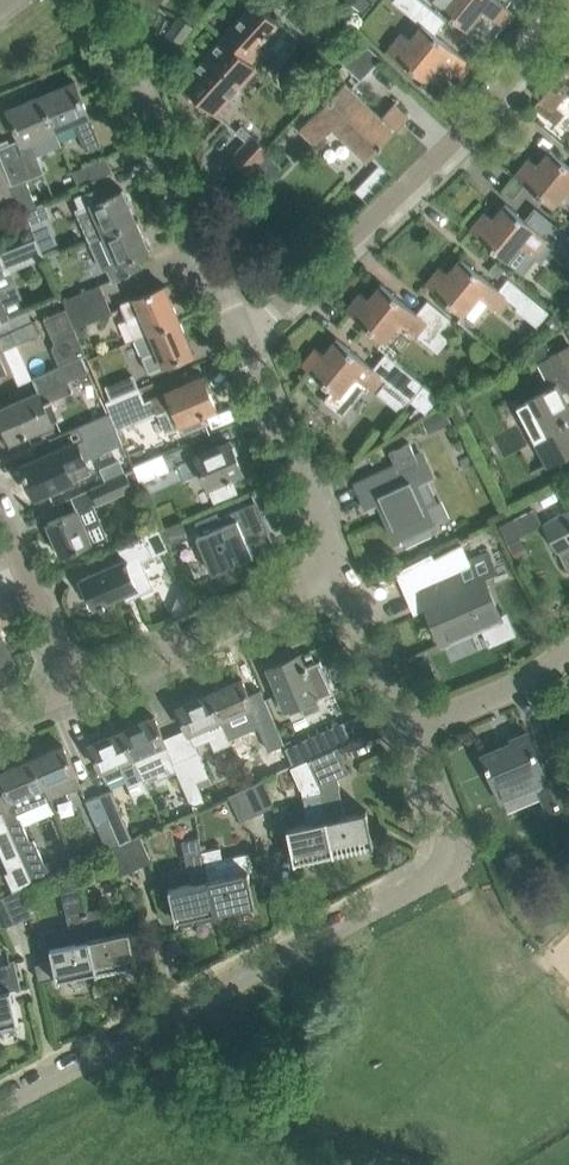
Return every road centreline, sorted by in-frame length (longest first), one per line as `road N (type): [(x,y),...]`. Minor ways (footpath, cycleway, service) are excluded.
road 1 (residential): [(0,1104),(436,877),(448,839),(405,731)]
road 2 (residential): [(241,339),(435,159),(568,8)]
road 3 (residential): [(241,339),(98,0)]
road 4 (residential): [(74,686),(341,574)]
road 5 (residential): [(341,574),(241,339)]
road 6 (unclassified): [(74,686),(0,516)]
road 7 (residential): [(405,731),(522,684),(568,652)]
road 8 (residential): [(405,731),(341,574)]

